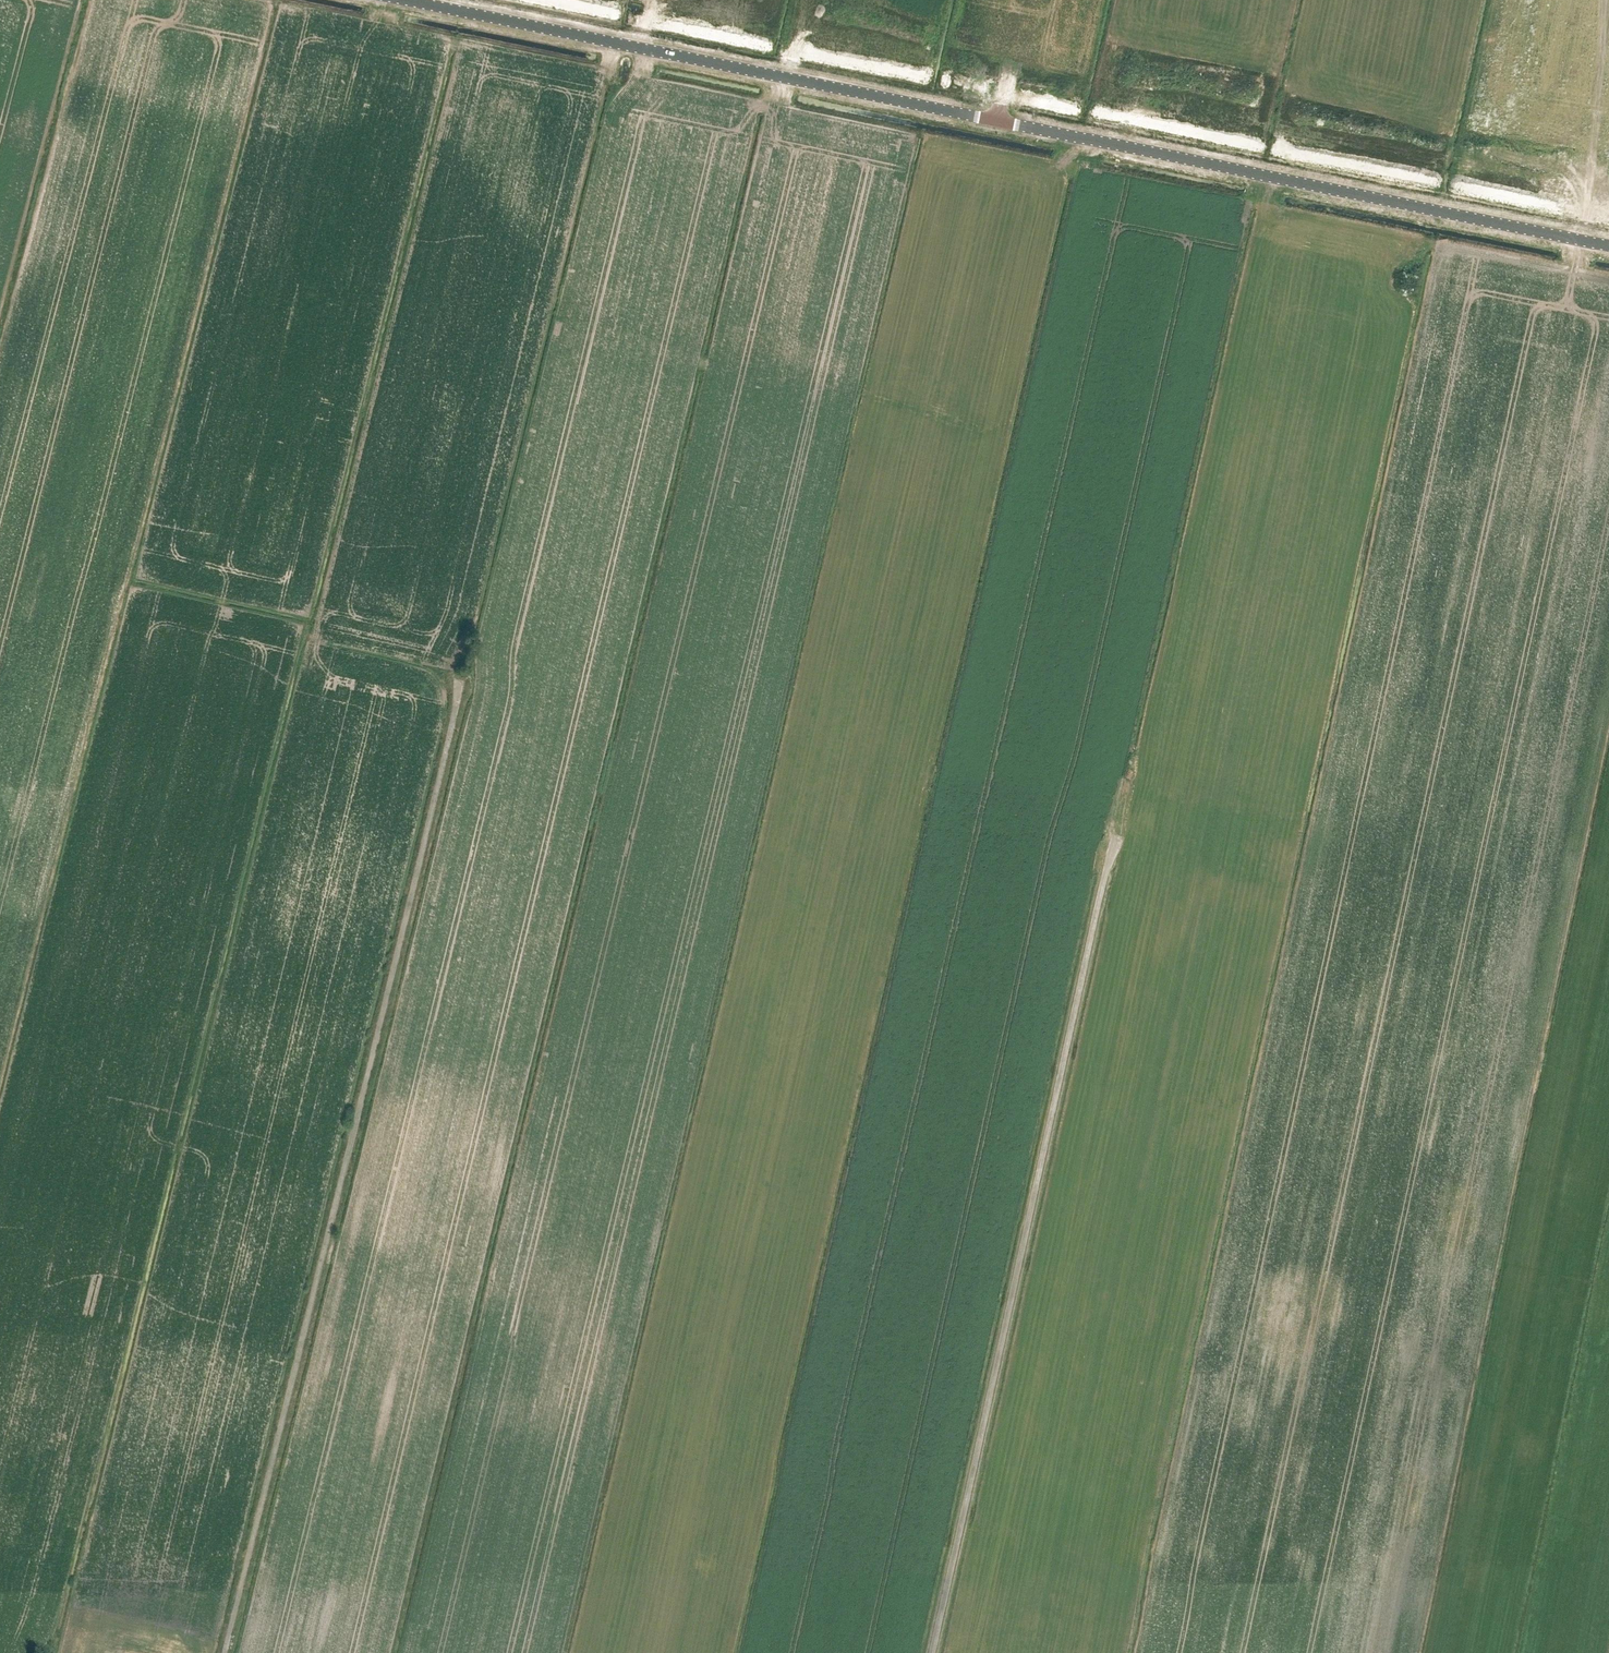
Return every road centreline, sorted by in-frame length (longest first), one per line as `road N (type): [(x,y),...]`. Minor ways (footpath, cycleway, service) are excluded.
road 1 (unclassified): [(399,0),(1608,246)]
road 2 (unclassified): [(226,1652),(459,682)]
road 3 (track): [(930,1652),(1113,848)]

